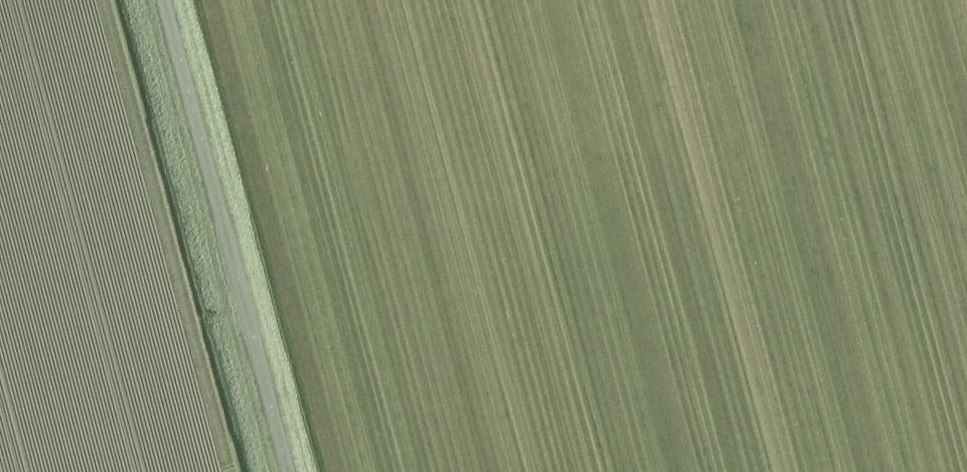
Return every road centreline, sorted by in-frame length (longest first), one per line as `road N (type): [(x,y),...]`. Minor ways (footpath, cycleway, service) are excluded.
road 1 (unclassified): [(164,0),(289,471)]

